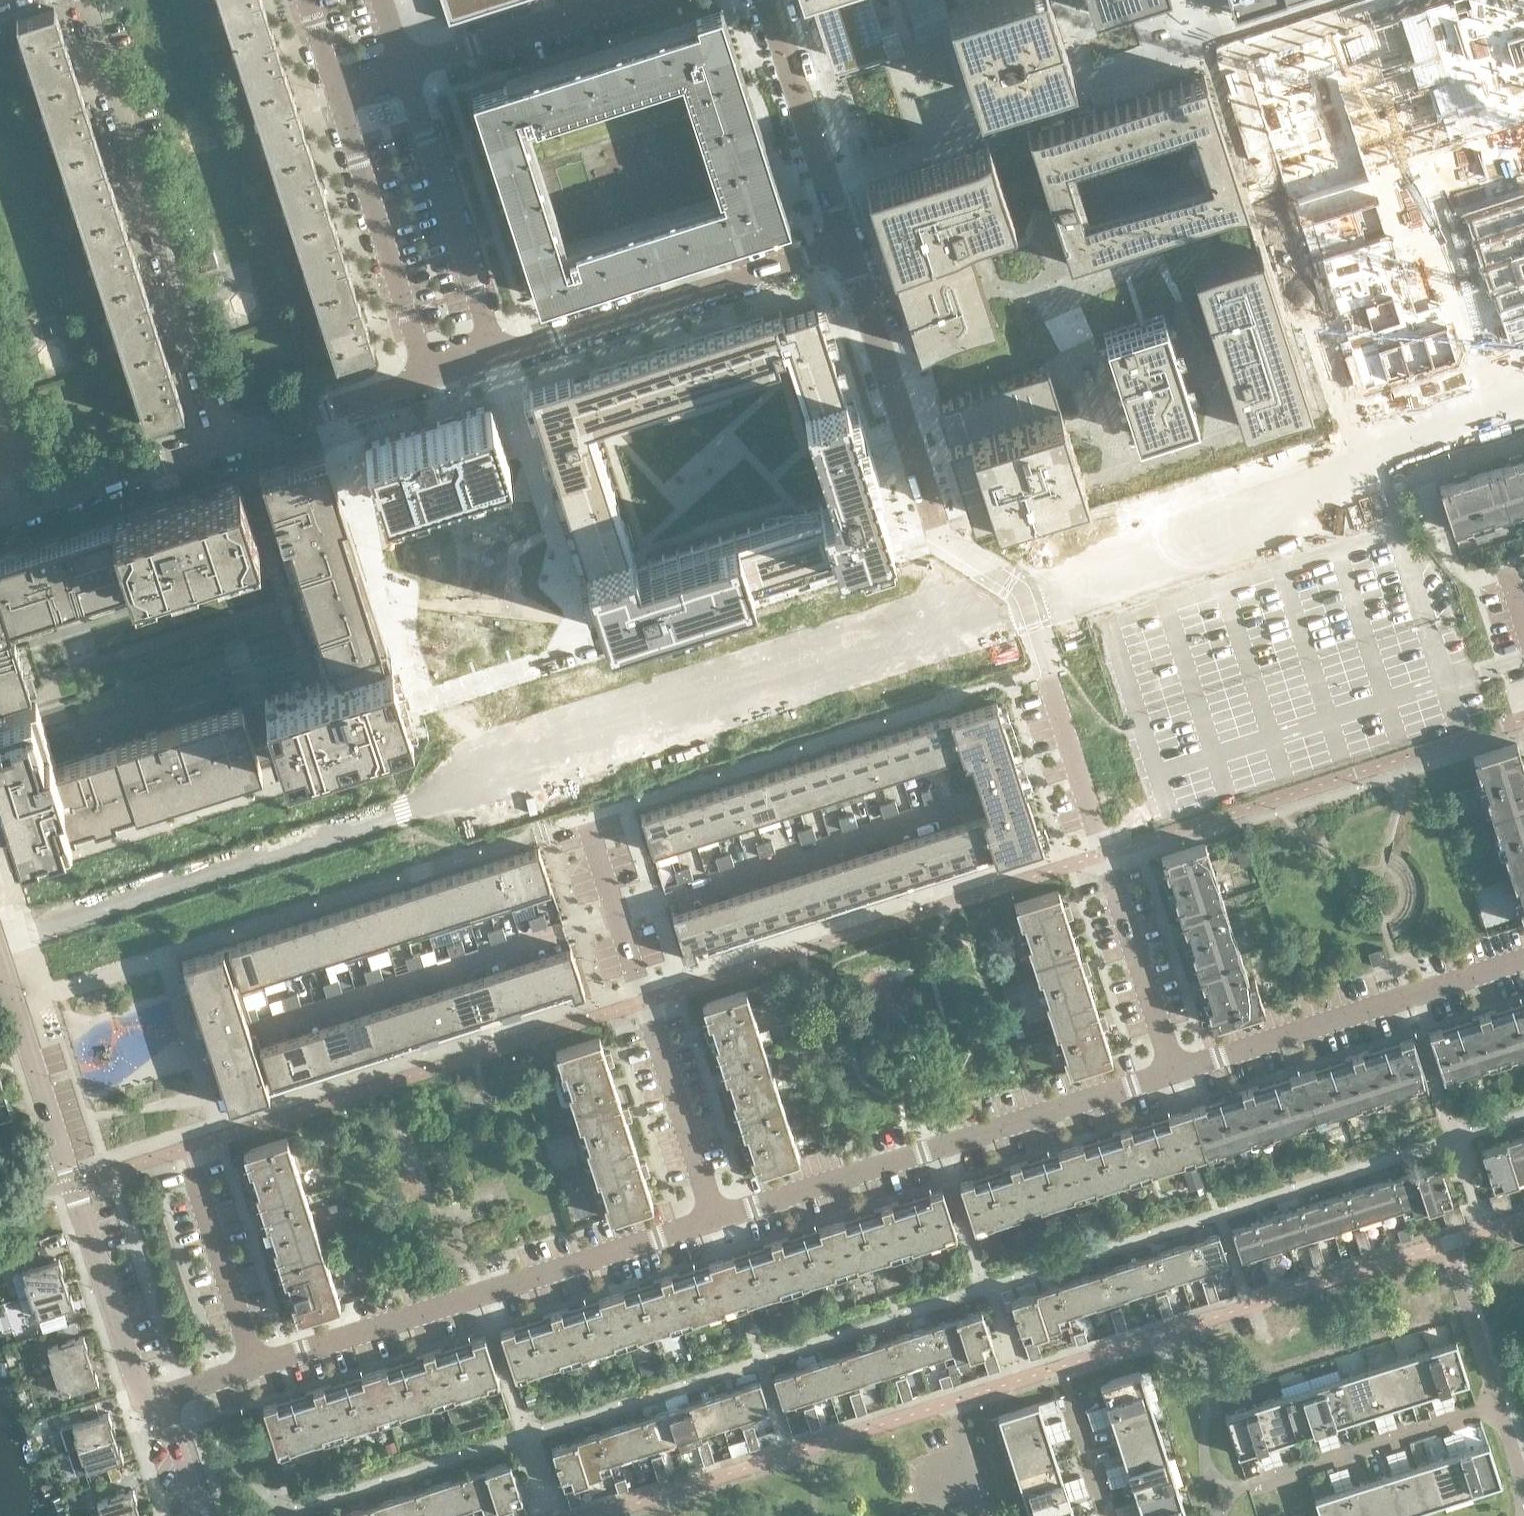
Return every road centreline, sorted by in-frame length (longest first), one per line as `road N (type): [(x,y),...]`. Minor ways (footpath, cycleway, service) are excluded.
road 1 (residential): [(714,1218),(1173,1070)]
road 2 (residential): [(255,1365),(714,1218)]
road 3 (residential): [(161,1396),(137,1381),(0,958)]
road 4 (residential): [(224,444),(85,0)]
road 5 (unclassified): [(1362,444),(1225,7)]
road 6 (residential): [(714,1218),(585,818)]
road 7 (unclassified): [(1173,1070),(1045,670)]
road 8 (residential): [(1173,1070),(1523,959)]
road 9 (residential): [(496,356),(845,244)]
road 10 (residential): [(336,408),(438,729)]
road 11 (residential): [(496,356),(403,67)]
road 12 (residential): [(845,244),(938,532)]
road 13 (residential): [(427,378),(335,90)]
road 14 (residential): [(1499,1404),(1248,1484)]
road 15 (residential): [(768,0),(845,244)]
road 16 (residential): [(403,67),(612,0)]
road 17 (residential): [(255,1365),(191,1168)]
road 18 (residential): [(34,504),(224,444)]
road 19 (residential): [(1499,1404),(1447,1242)]
road 20 (residential): [(1108,1515),(1069,1393)]
road 21 (residential): [(199,1515),(161,1396)]

